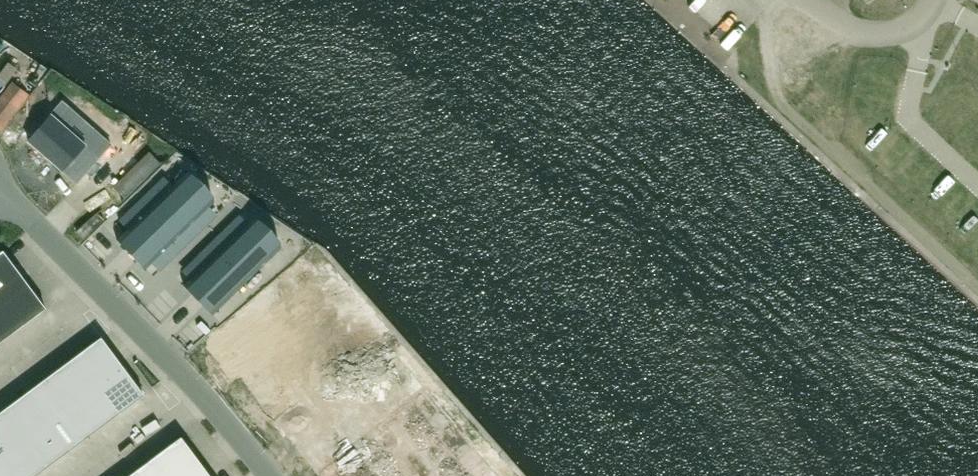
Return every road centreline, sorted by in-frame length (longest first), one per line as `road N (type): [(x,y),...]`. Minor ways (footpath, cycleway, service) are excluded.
road 1 (unclassified): [(266,475),(175,367),(28,214),(0,207)]
road 2 (residential): [(937,0),(913,24),(882,34),(851,28),(811,0)]

